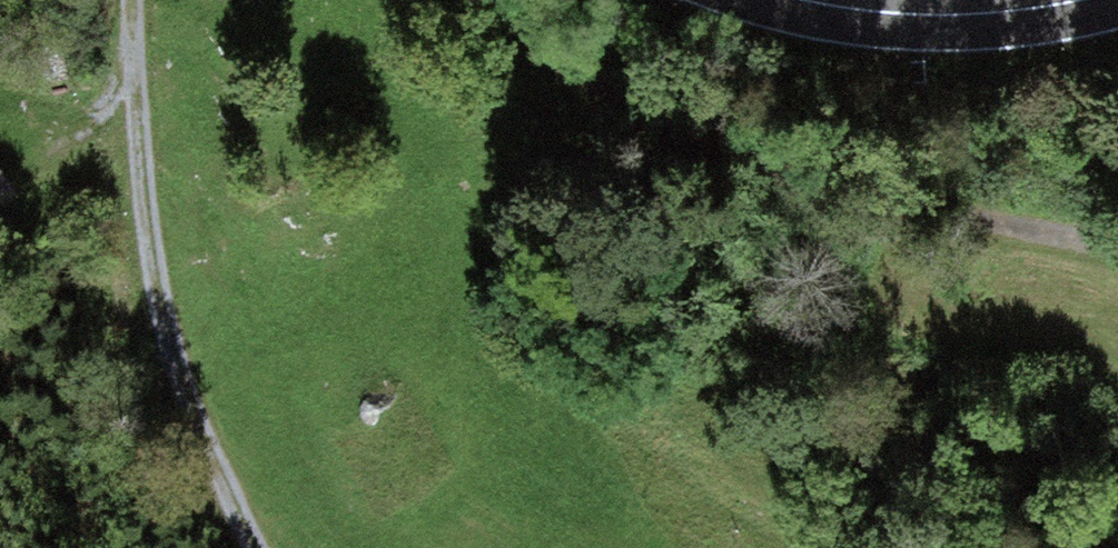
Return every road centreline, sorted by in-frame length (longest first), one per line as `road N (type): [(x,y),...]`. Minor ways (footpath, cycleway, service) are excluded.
road 1 (track): [(467,0),(786,166),(950,220),(1117,246)]
road 2 (track): [(261,547),(193,403),(156,285),(134,0)]
road 3 (primary): [(1081,0),(944,15),(804,0)]

